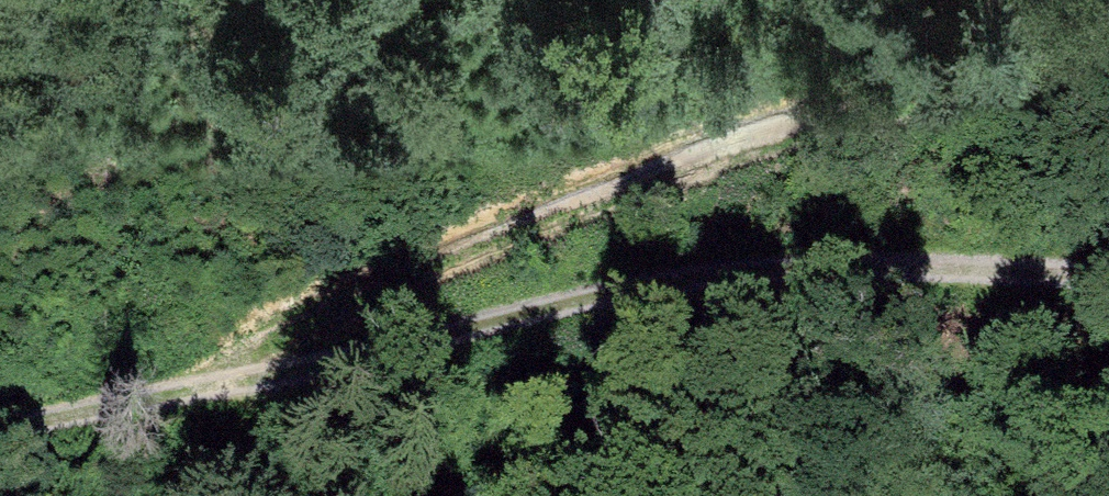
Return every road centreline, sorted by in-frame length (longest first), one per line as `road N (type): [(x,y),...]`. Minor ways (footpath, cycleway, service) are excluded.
road 1 (track): [(0,428),(296,374),(637,298),(801,275),(1108,276)]
road 2 (track): [(322,368),(415,294),(817,129),(1108,59)]

